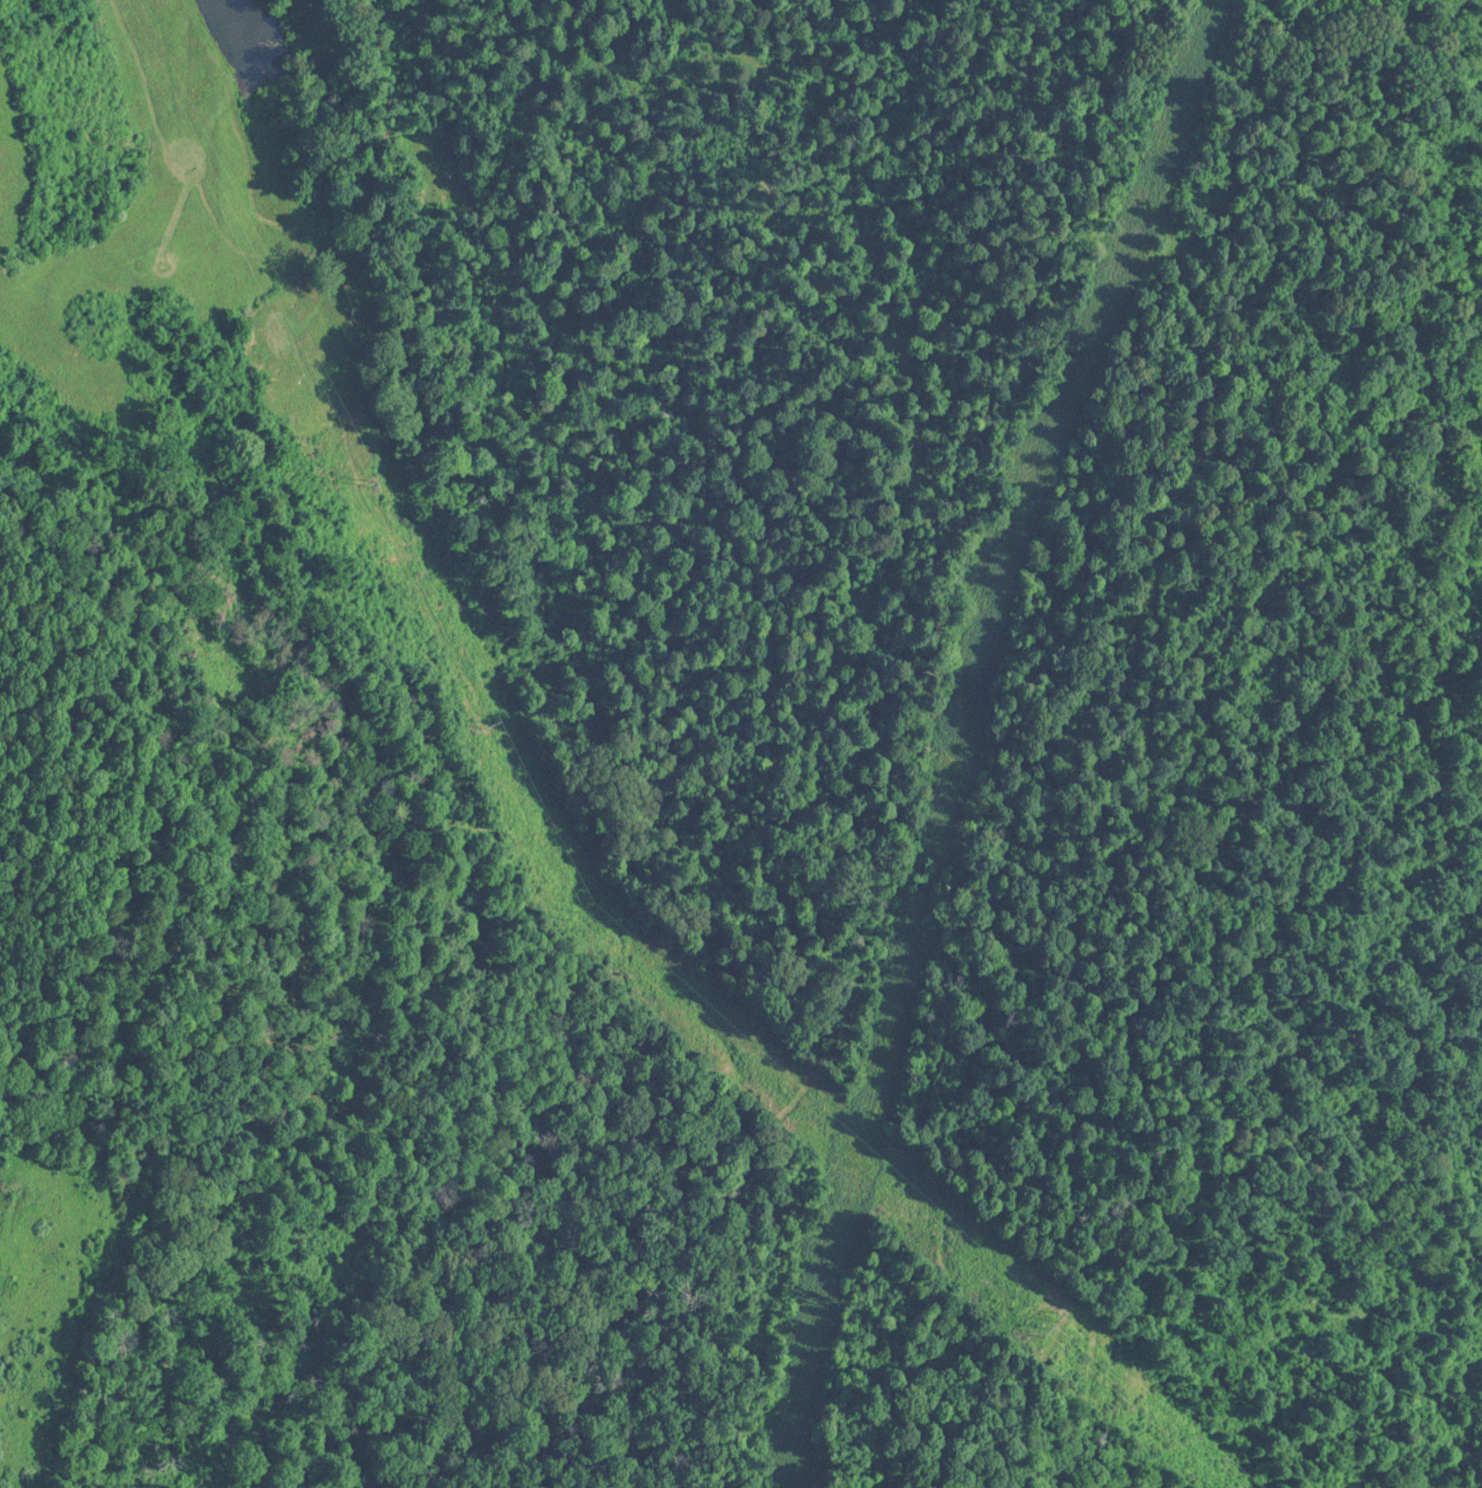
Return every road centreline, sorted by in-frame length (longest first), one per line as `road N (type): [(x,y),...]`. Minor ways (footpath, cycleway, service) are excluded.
road 1 (track): [(209,0),(222,49),(273,153),(259,276),(209,360),(230,477),(265,553),(267,654),(293,668),(332,658),(369,572),(483,371)]

